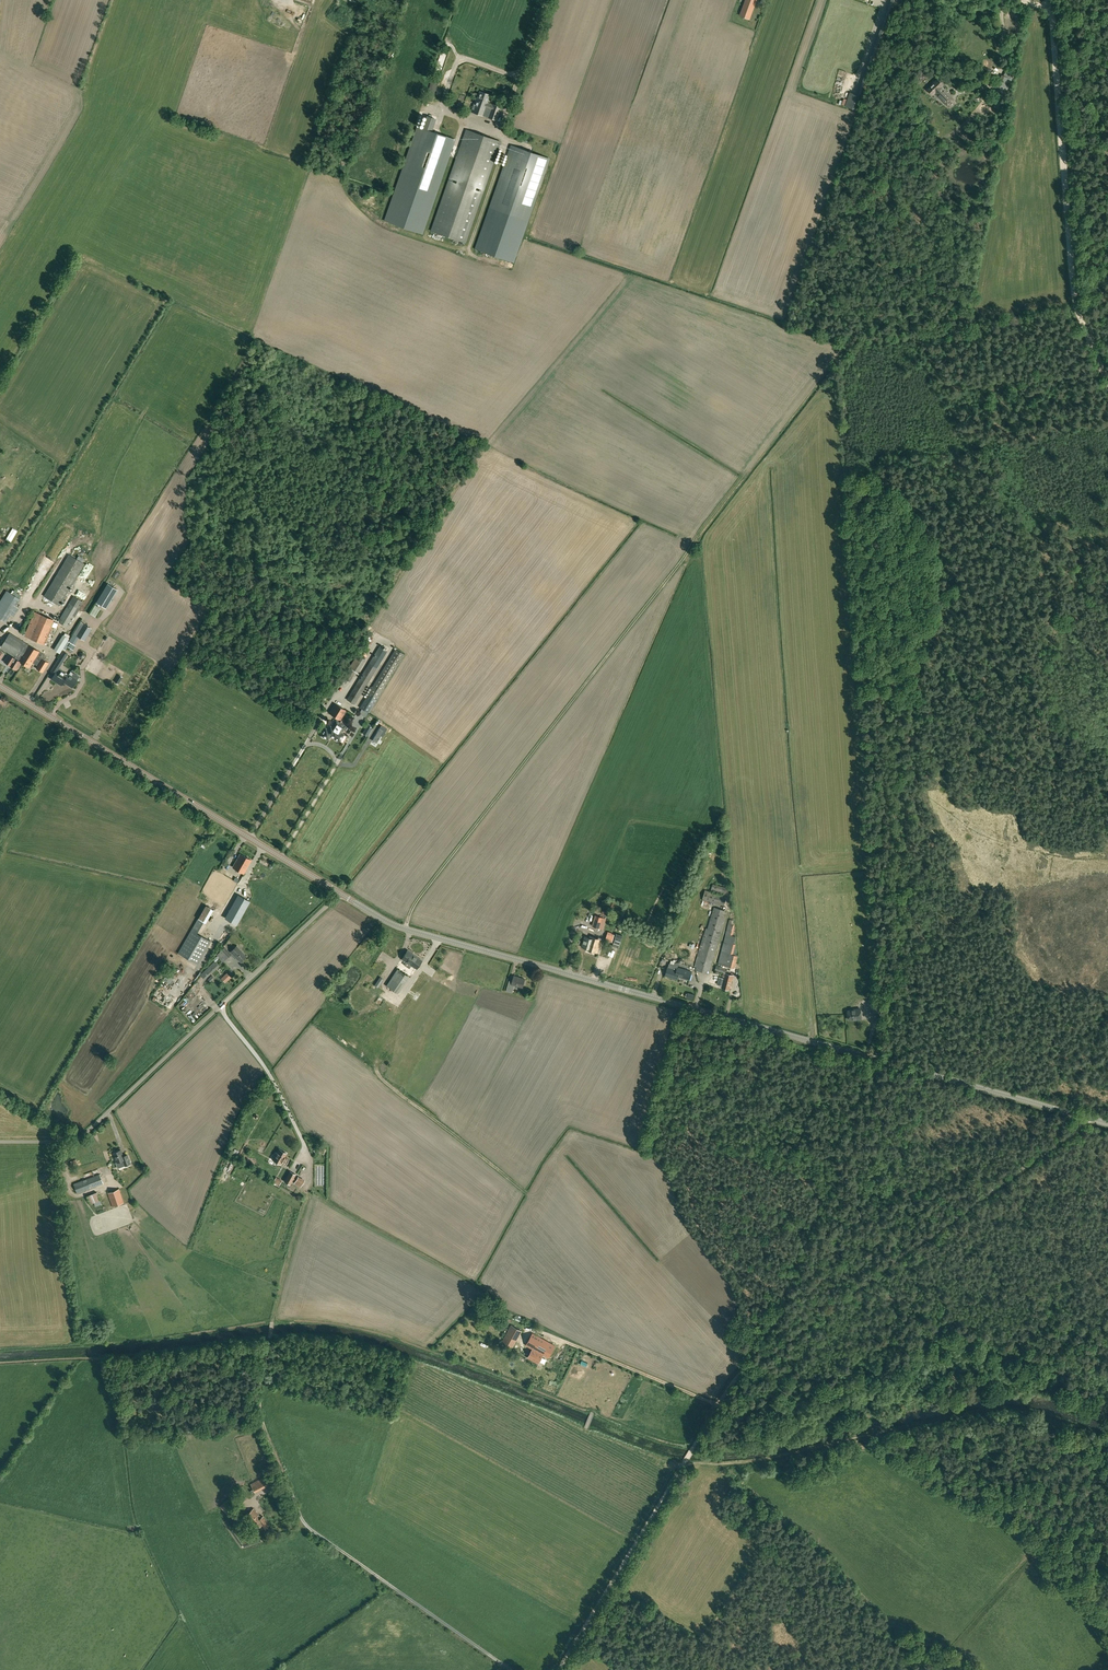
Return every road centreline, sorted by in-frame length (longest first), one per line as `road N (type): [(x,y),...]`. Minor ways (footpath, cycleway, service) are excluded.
road 1 (tertiary): [(1107,1123),(406,929),(339,892)]
road 2 (track): [(1088,1118),(747,1368),(688,1457)]
road 3 (track): [(406,929),(446,860),(696,541)]
road 4 (track): [(513,1669),(308,1529),(263,1424),(271,1339)]
road 5 (tertiary): [(339,892),(0,686)]
road 6 (track): [(1107,381),(1075,300),(1049,0)]
road 7 (residential): [(0,1142),(86,1135),(219,1009)]
road 8 (track): [(684,1465),(564,1663)]
road 9 (track): [(304,1143),(312,1183),(271,1339)]
road 10 (track): [(719,1406),(534,1329)]
road 11 (track): [(1107,1570),(993,1488),(970,1508)]
road 12 (residential): [(219,1009),(339,892)]
road 13 (residential): [(304,1143),(272,1078),(219,1009)]
road 14 (track): [(1107,1482),(993,1488),(970,1478)]

